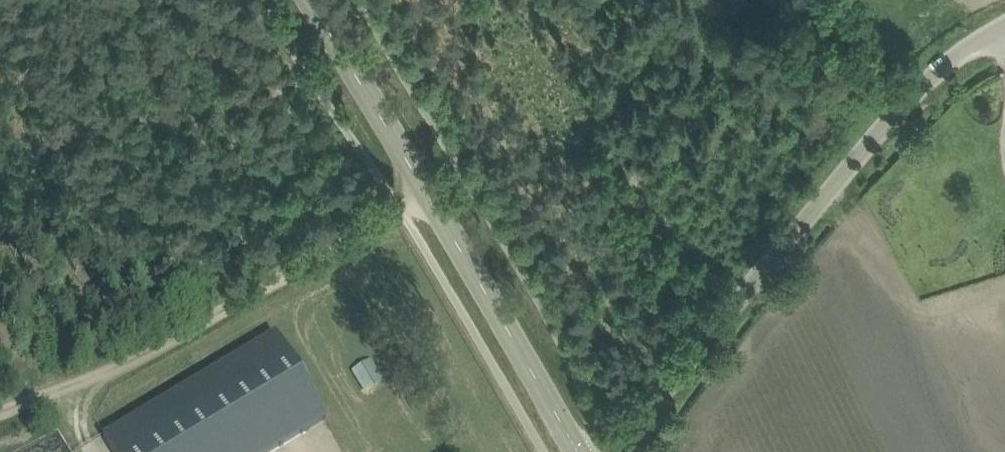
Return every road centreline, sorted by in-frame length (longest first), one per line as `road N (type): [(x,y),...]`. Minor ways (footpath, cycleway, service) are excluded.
road 1 (unclassified): [(1004,13),(961,42),(873,131),(746,296),(608,451)]
road 2 (secondary): [(582,451),(312,0)]
road 3 (track): [(0,426),(134,369),(404,211)]

